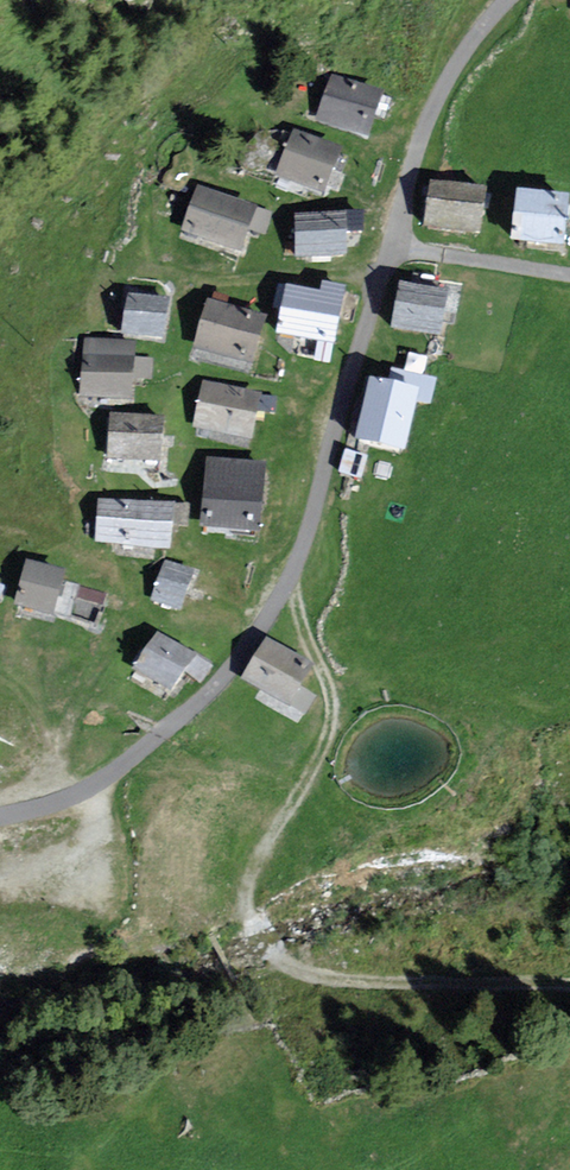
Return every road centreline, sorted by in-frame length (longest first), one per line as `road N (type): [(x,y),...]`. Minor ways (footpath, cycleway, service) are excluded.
road 1 (unclassified): [(0,814),(52,800),(129,761),(211,690),(271,606),(298,550),(426,109),(506,0)]
road 2 (track): [(286,576),(334,706),(319,761),(249,890),(256,926),(286,965),(357,981),(569,985)]
road 3 (track): [(391,248),(569,278)]

